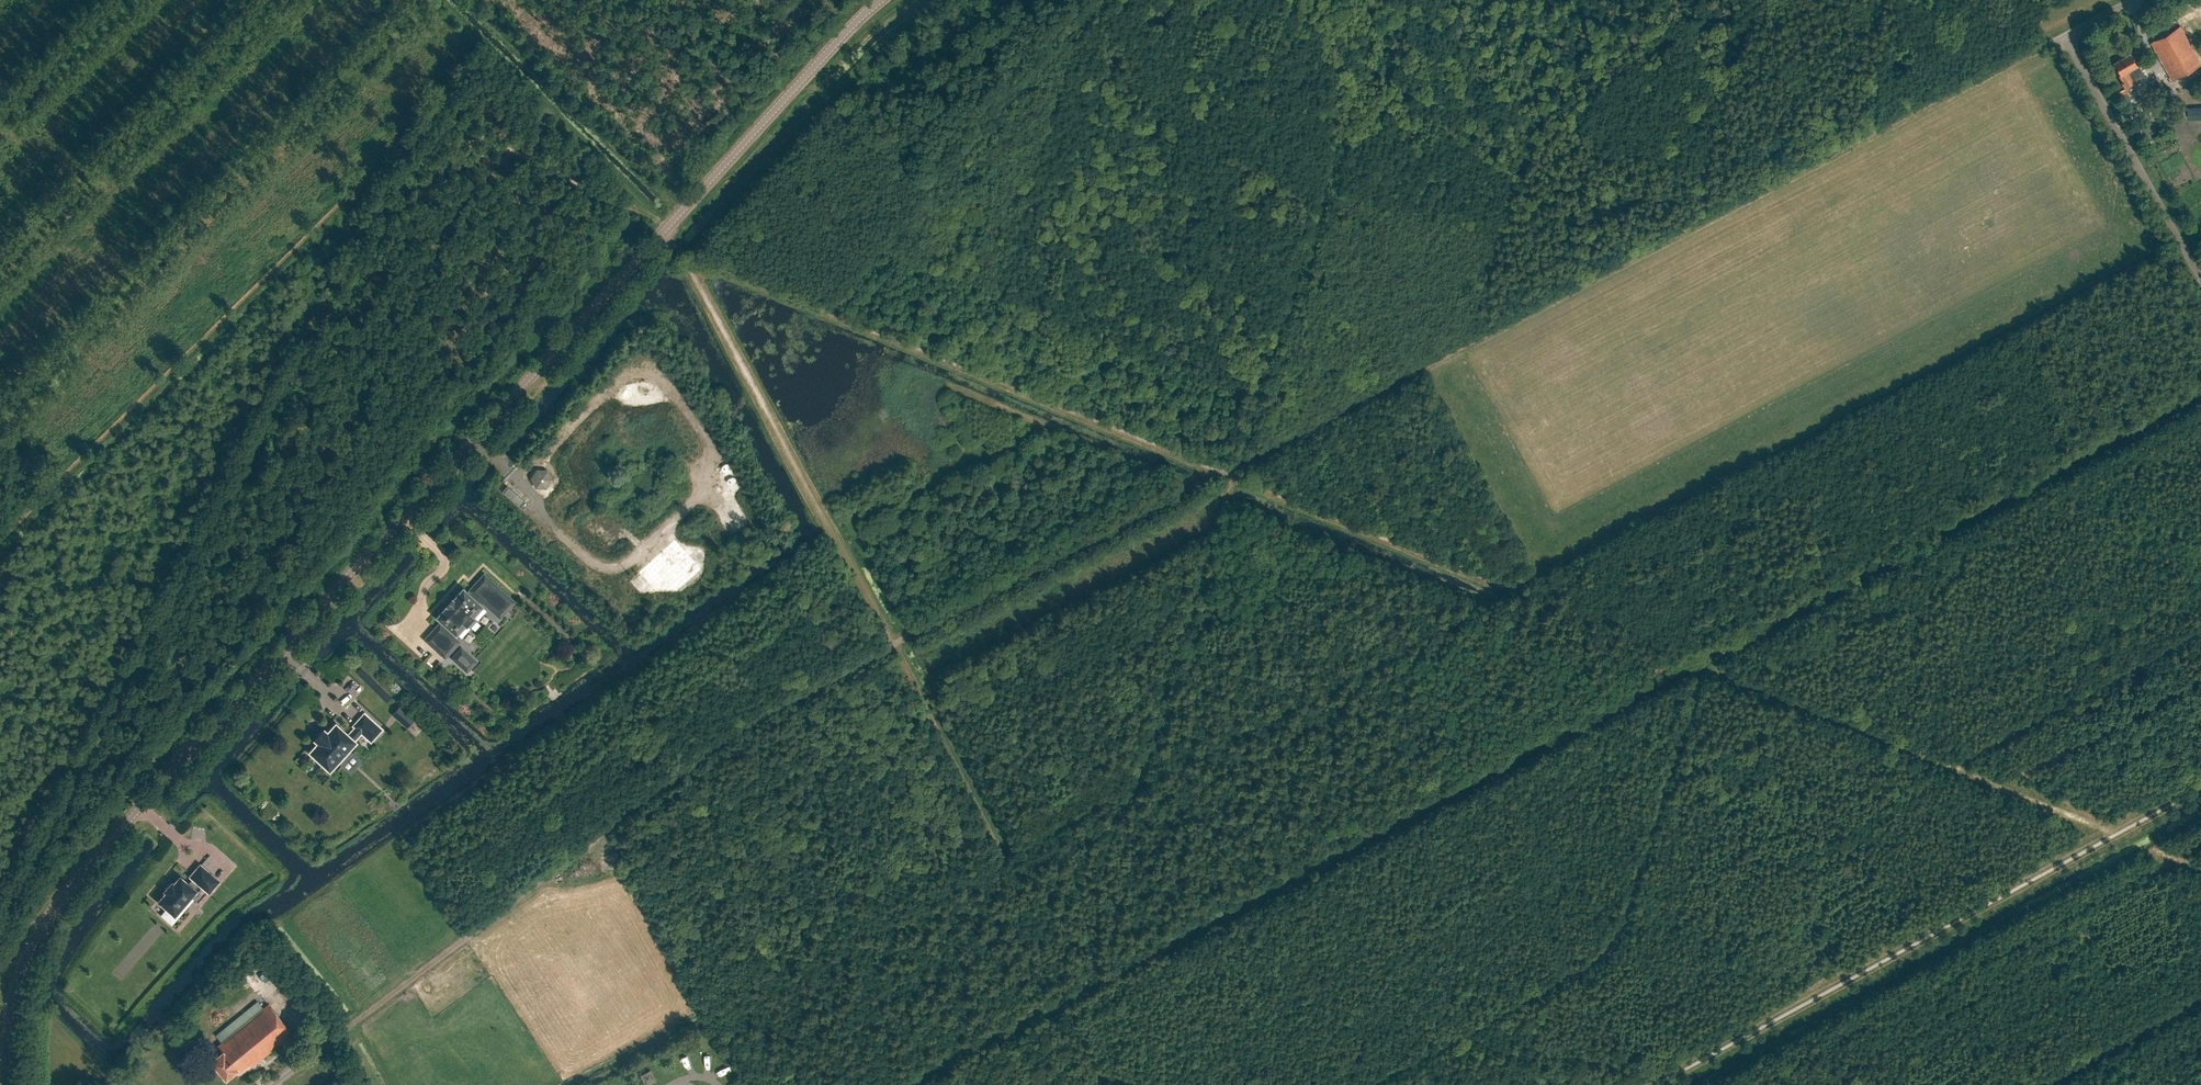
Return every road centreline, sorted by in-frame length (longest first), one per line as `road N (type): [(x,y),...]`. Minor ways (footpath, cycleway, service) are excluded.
road 1 (track): [(337,1036),(652,791),(795,695),(2064,37)]
road 2 (unclassified): [(5,1084),(12,997),(25,960),(85,863),(884,0)]
road 3 (track): [(1370,1084),(1613,950),(1703,676),(1724,676),(2110,839)]
road 4 (track): [(1505,589),(682,252),(663,231)]
road 5 (track): [(64,469),(432,110),(646,215),(663,231)]
road 6 (track): [(682,252),(996,853)]
road 7 (track): [(1234,469),(1380,0)]
road 8 (unclassified): [(2200,280),(2064,37),(2135,0)]
road 9 (track): [(1234,469),(1131,789)]
road 10 (track): [(1948,769),(2200,630)]
road 11 (track): [(2037,1084),(2200,995)]

